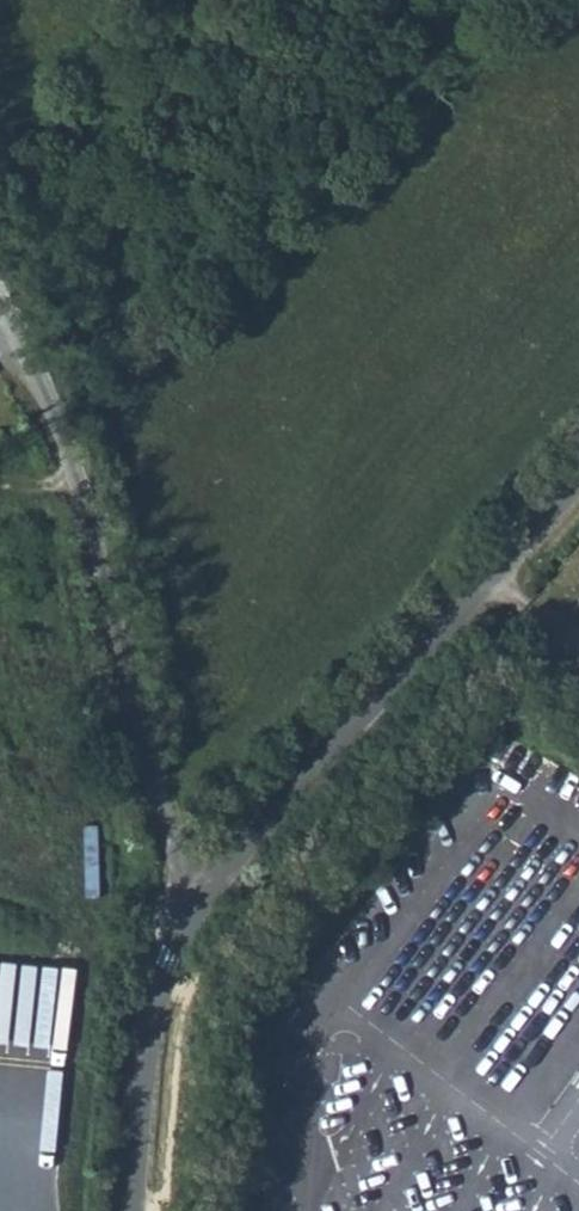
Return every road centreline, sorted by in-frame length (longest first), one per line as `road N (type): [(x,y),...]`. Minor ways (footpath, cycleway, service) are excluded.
road 1 (residential): [(207,891),(163,791),(61,431),(0,322)]
road 2 (unclassified): [(207,891),(578,481)]
road 3 (unclassified): [(130,1210),(145,1040),(171,954),(207,891)]

